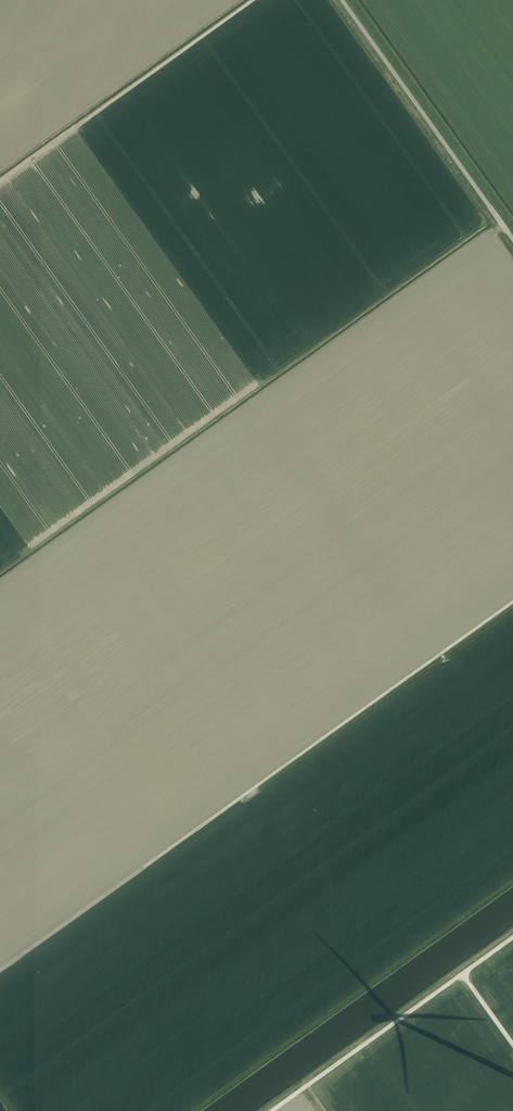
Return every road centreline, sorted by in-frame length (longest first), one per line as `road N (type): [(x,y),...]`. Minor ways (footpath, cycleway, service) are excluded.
road 1 (unclassified): [(512,246),(335,0)]

